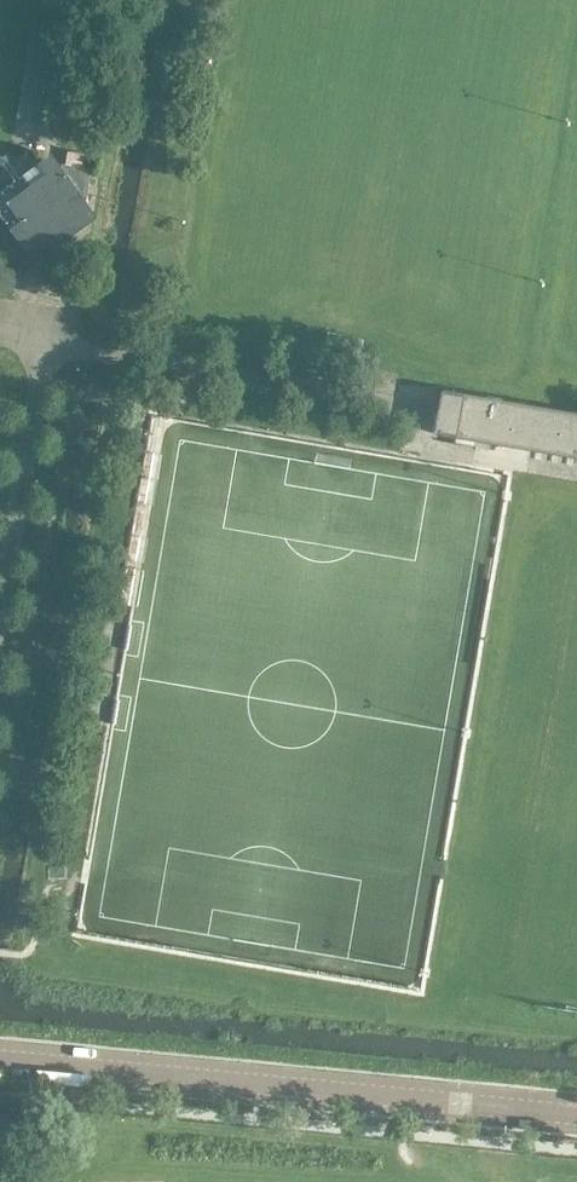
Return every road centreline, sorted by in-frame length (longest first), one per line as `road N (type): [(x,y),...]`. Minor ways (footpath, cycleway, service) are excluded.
road 1 (unclassified): [(0,1059),(576,1116)]

